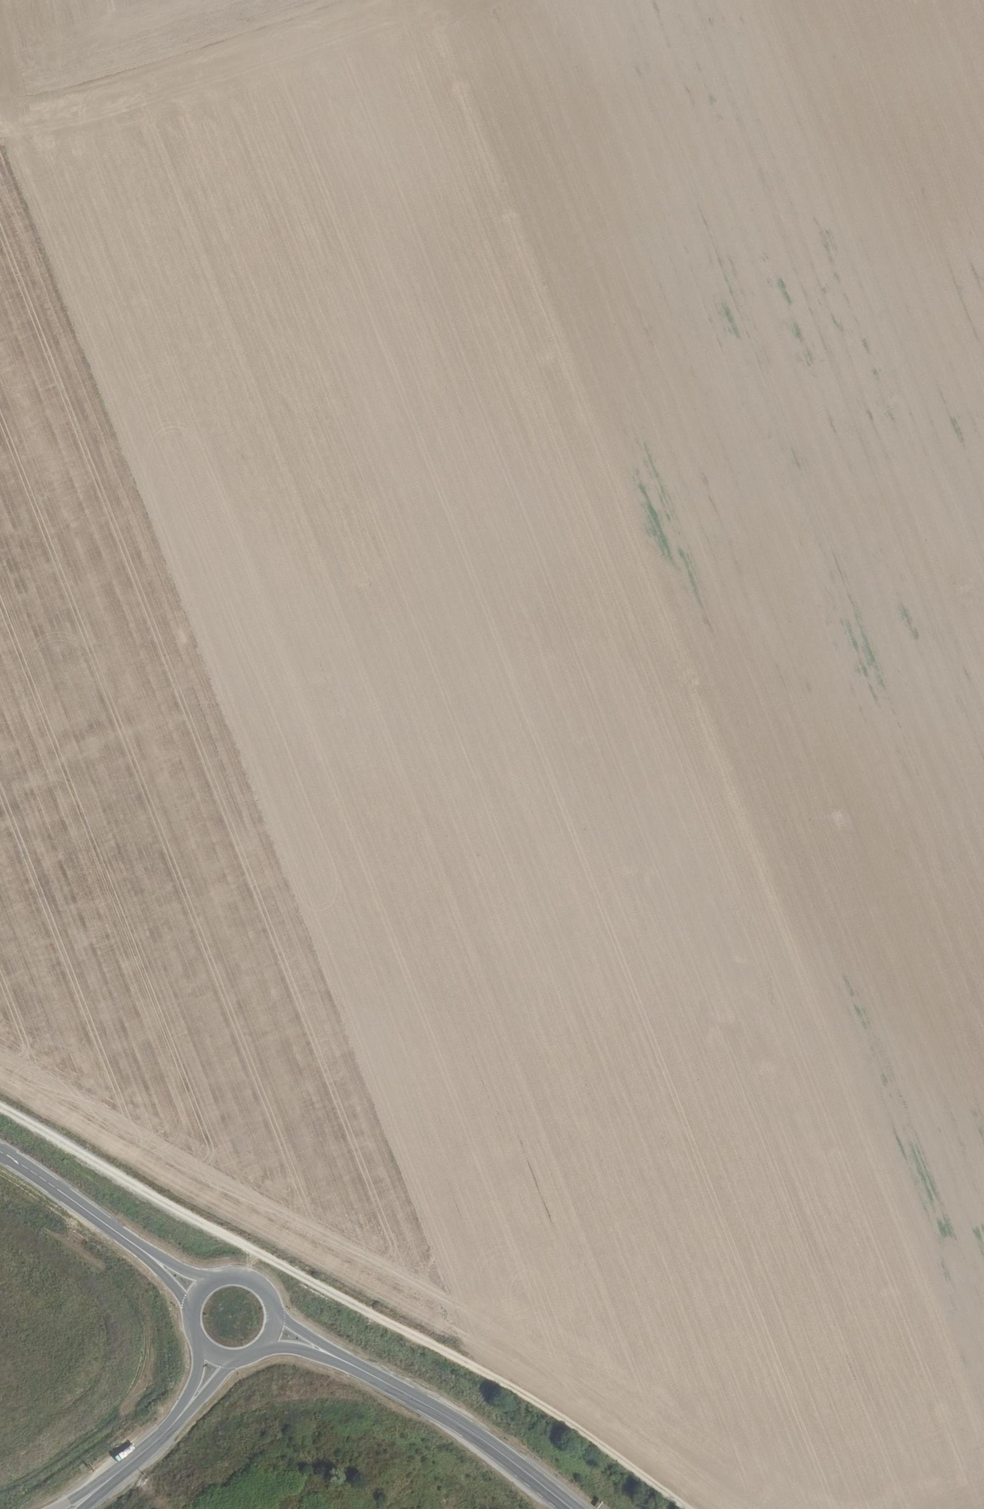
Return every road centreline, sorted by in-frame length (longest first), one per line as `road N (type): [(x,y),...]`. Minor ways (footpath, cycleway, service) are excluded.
road 1 (track): [(680,1508),(487,1378),(363,1318),(0,1112)]
road 2 (tertiary): [(573,1508),(441,1411),(276,1328)]
road 3 (tertiary): [(200,1291),(0,1152)]
road 4 (tertiary): [(215,1356),(192,1399),(100,1487)]

